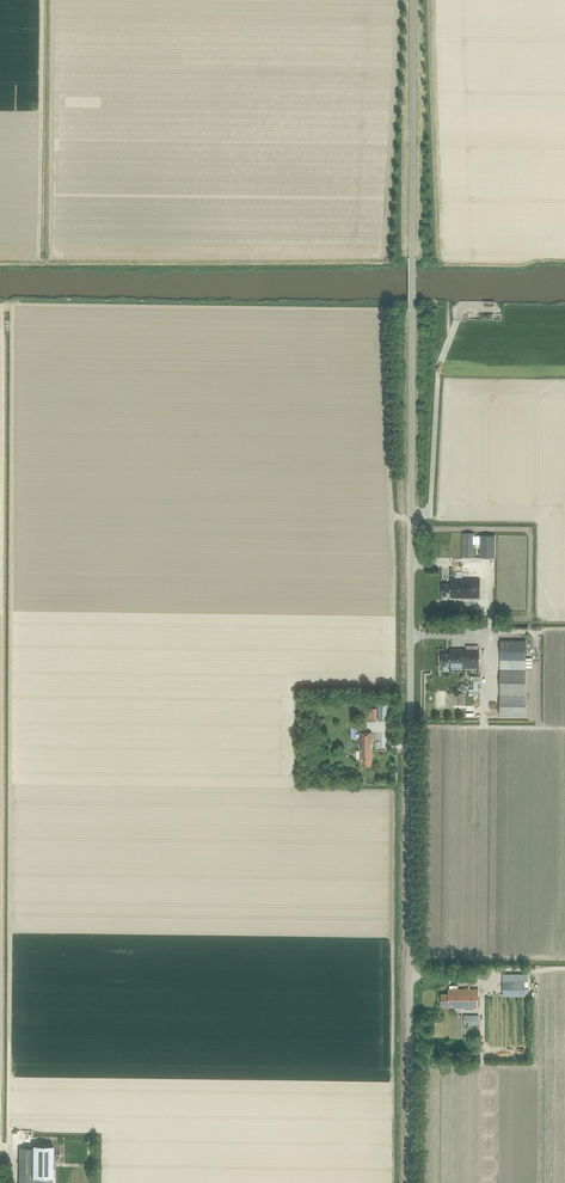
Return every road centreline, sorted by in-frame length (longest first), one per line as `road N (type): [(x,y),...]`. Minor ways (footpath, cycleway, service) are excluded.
road 1 (unclassified): [(408,1182),(412,310)]
road 2 (unclassified): [(412,263),(413,0)]

